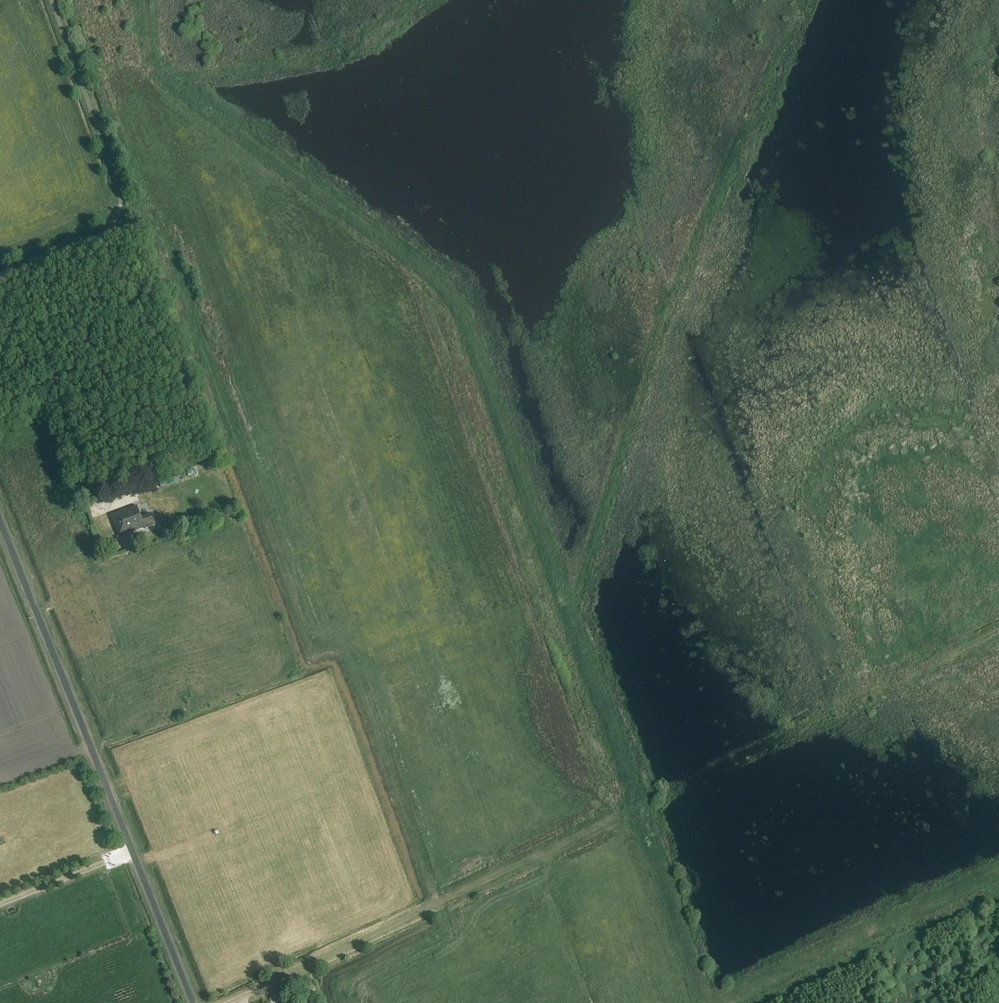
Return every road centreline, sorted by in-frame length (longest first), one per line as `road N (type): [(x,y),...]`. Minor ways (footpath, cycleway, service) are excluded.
road 1 (unclassified): [(194,1002),(0,516)]
road 2 (track): [(227,1002),(619,816)]
road 3 (track): [(0,418),(49,401),(92,509),(132,495)]

